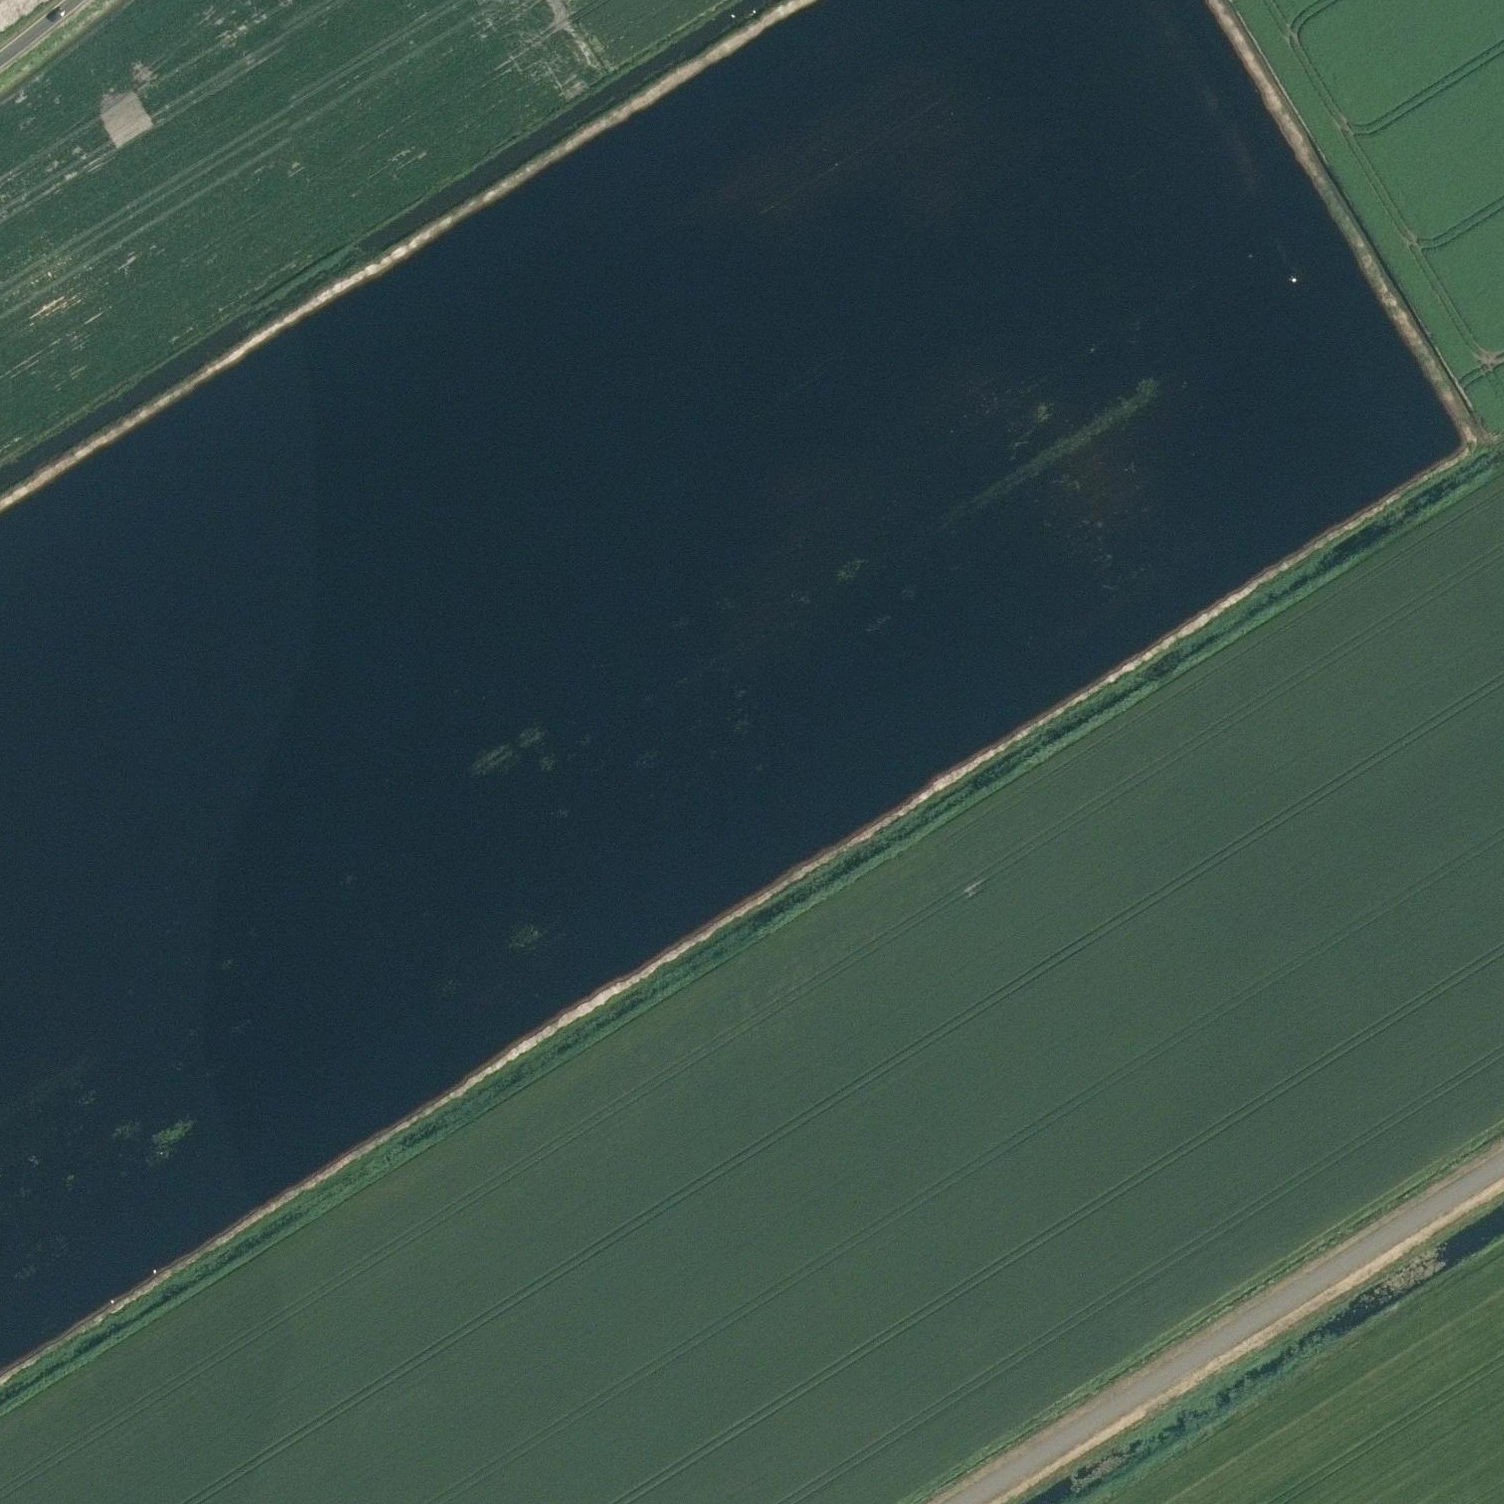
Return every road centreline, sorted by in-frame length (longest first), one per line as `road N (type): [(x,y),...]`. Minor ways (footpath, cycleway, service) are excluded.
road 1 (unclassified): [(957,1503),(1503,1161)]

